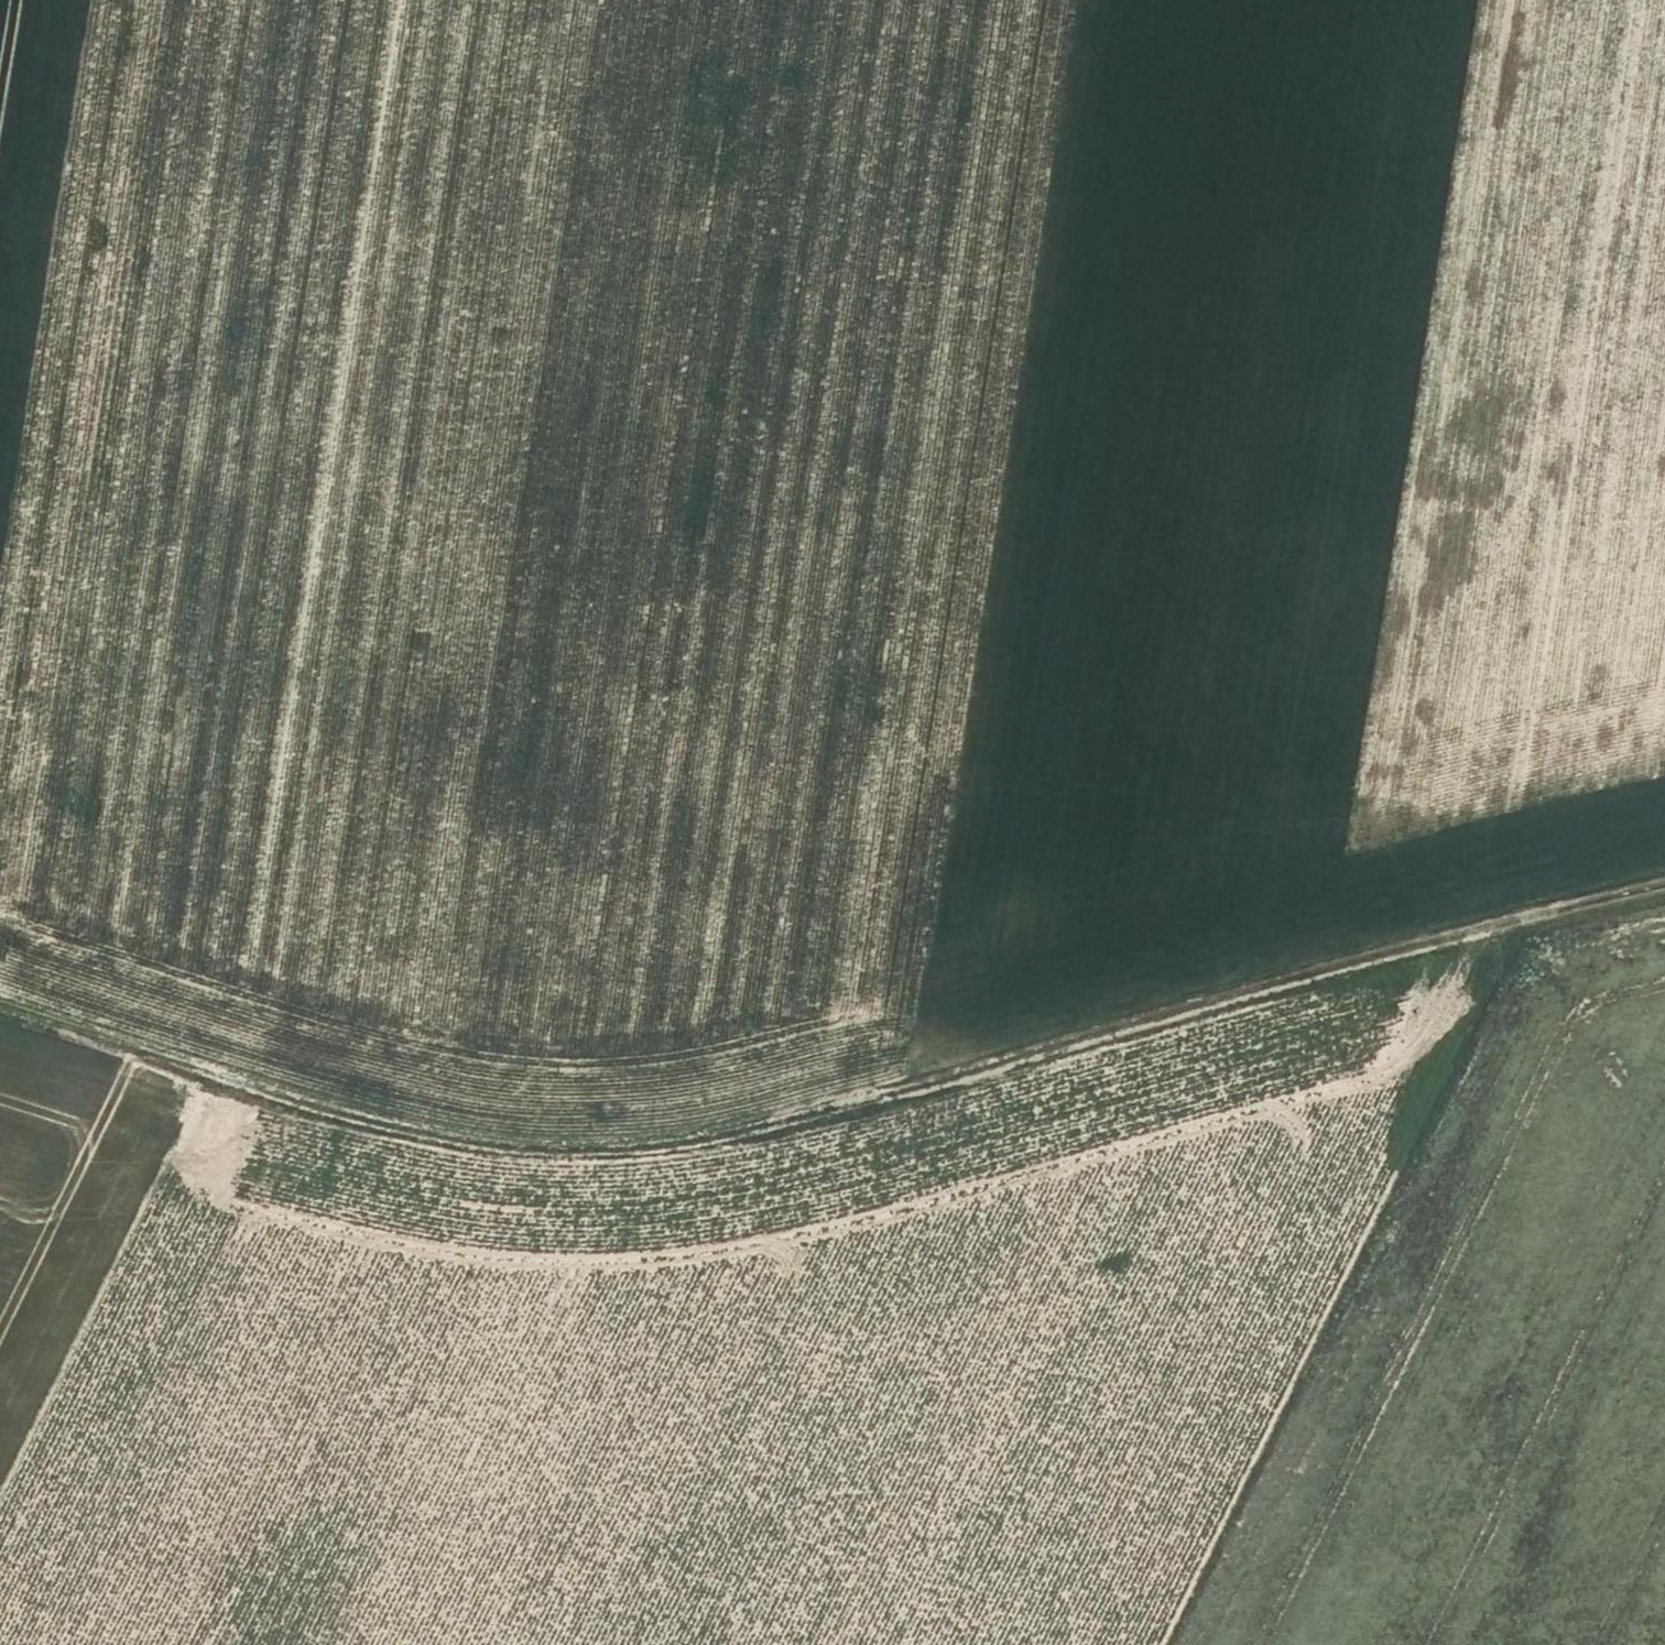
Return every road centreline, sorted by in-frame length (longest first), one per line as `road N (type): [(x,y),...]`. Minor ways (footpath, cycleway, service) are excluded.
road 1 (track): [(1664,887),(1328,969),(877,1100),(678,1146),(613,1152),(536,1152),(420,1132),(0,1008)]

